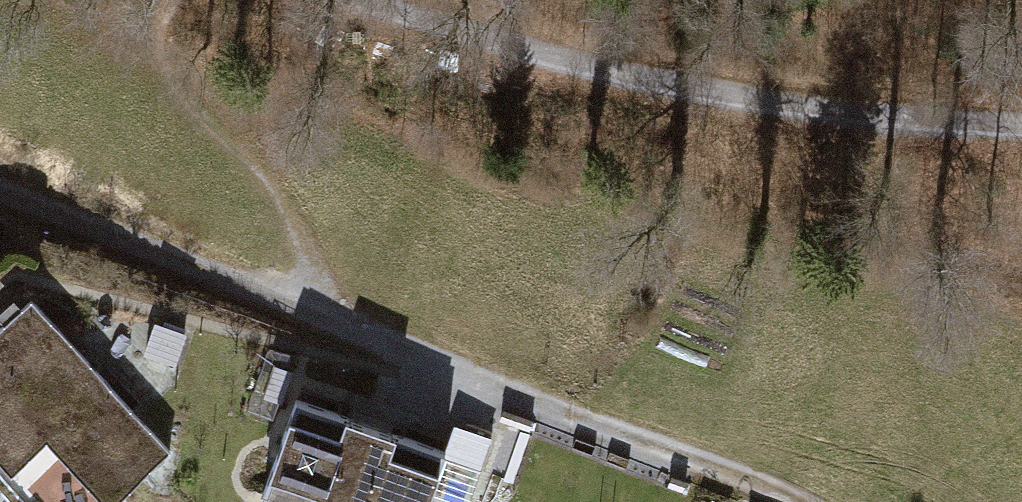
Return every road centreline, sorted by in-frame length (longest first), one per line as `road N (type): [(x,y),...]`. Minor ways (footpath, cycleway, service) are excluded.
road 1 (track): [(0,191),(734,474),(780,501)]
road 2 (track): [(339,0),(558,70),(824,115),(1021,124)]

